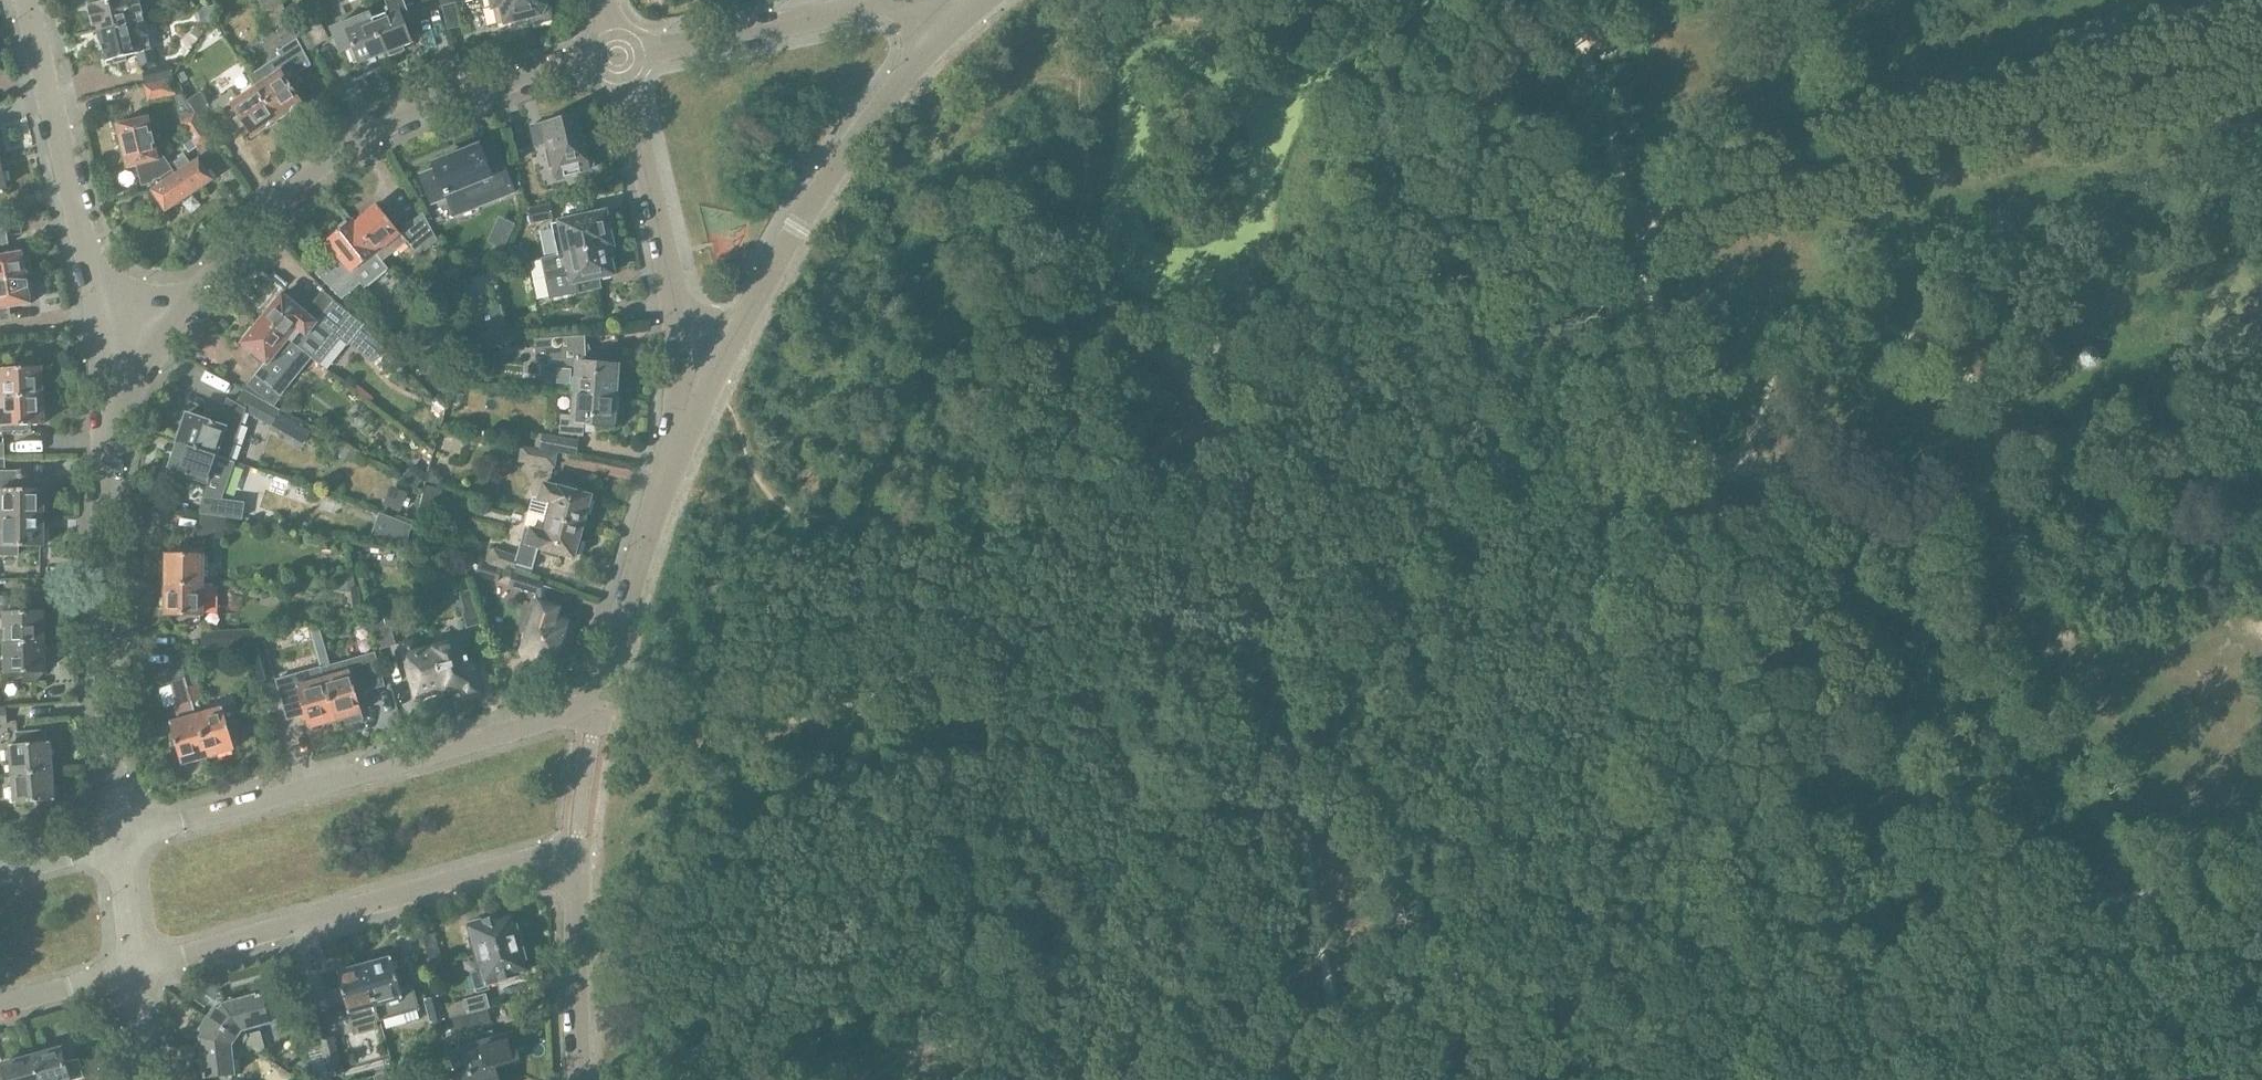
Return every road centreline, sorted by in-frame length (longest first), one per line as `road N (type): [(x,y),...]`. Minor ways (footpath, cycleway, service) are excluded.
road 1 (residential): [(633,46),(435,96),(353,139),(126,370)]
road 2 (residential): [(138,833),(602,720)]
road 3 (residential): [(126,370),(114,565),(119,702),(138,833)]
road 4 (residential): [(149,956),(578,850)]
road 5 (residential): [(720,367),(953,0)]
road 6 (residential): [(126,370),(32,0)]
road 7 (residential): [(602,720),(671,485),(720,367)]
road 8 (residential): [(720,367),(633,46)]
road 9 (residential): [(633,46),(927,0)]
road 10 (residential): [(590,1079),(578,995),(578,850)]
road 11 (residential): [(0,1001),(149,956)]
road 12 (residential): [(0,869),(138,833)]
road 13 (residential): [(578,850),(602,720)]
road 14 (residential): [(138,833),(149,956)]
road 15 (residential): [(149,956),(153,1079)]

